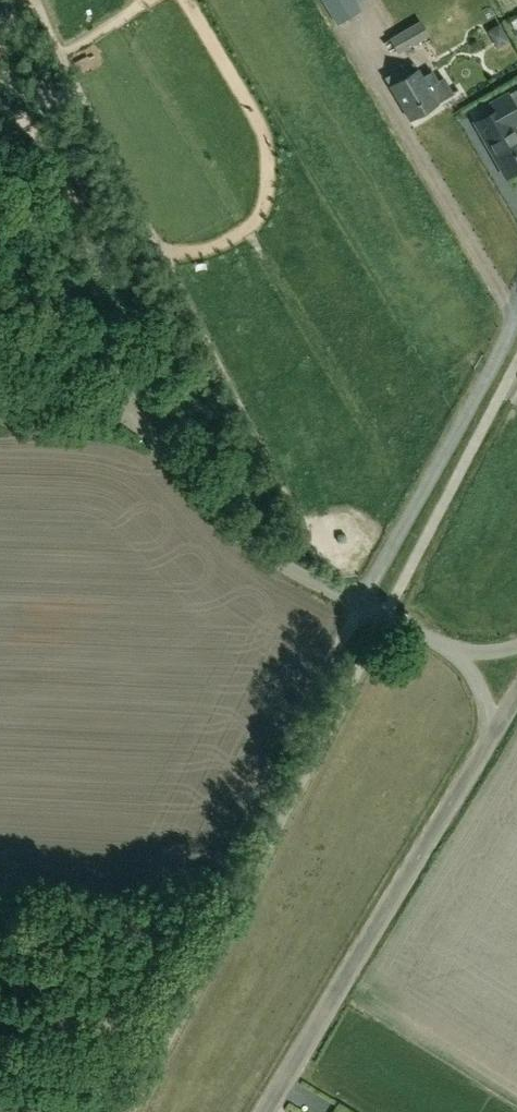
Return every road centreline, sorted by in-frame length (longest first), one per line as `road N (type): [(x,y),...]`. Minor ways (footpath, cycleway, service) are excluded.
road 1 (unclassified): [(263,1111),(495,739)]
road 2 (unclassified): [(456,651),(247,543),(120,421)]
road 3 (unclassified): [(120,421),(120,372),(0,167)]
road 4 (unclassified): [(120,421),(0,378)]

